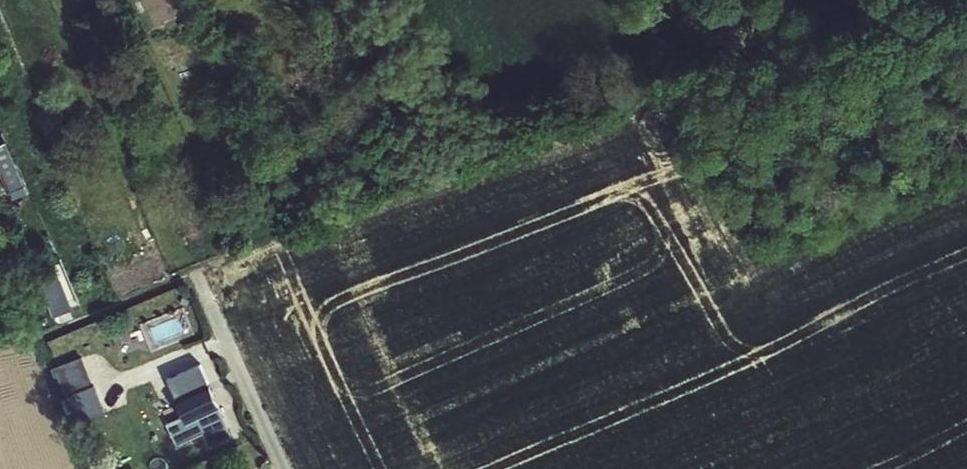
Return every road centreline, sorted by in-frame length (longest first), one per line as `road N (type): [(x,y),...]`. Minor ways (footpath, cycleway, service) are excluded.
road 1 (residential): [(196,277),(285,468)]

